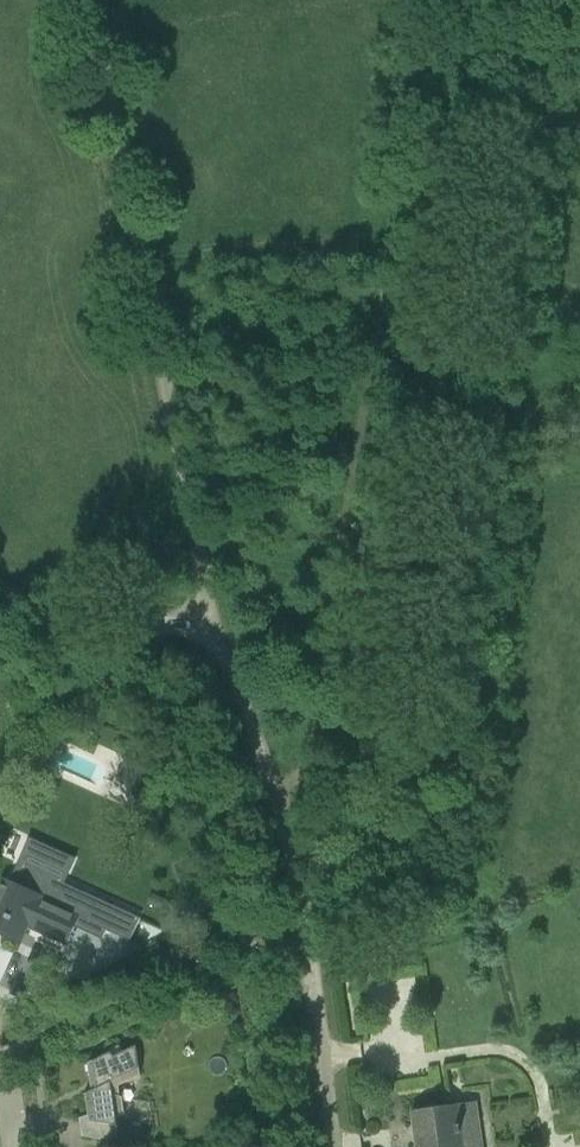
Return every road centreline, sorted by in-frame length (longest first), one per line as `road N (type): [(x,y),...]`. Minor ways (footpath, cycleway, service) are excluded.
road 1 (track): [(282,817),(336,742),(398,245),(438,0)]
road 2 (track): [(223,642),(92,0)]
road 3 (unclassified): [(307,936),(282,817),(223,642)]
road 4 (unclassified): [(0,607),(136,617),(223,642)]
road 5 (unclassified): [(307,936),(330,1146)]

